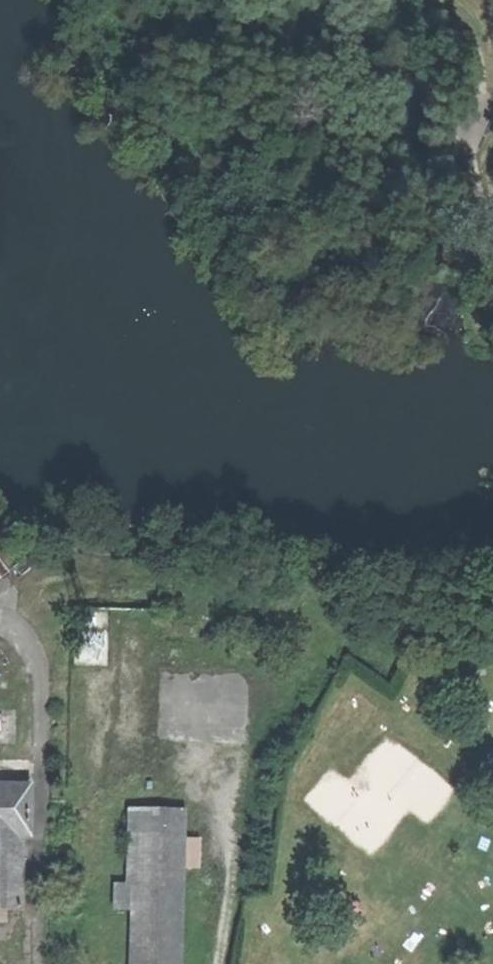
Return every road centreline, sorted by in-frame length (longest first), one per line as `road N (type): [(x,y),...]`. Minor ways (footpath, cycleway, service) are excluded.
road 1 (track): [(250,736),(311,666),(313,634),(293,611),(223,588),(91,580),(0,601)]
road 2 (track): [(492,223),(485,197),(475,21),(454,0)]

